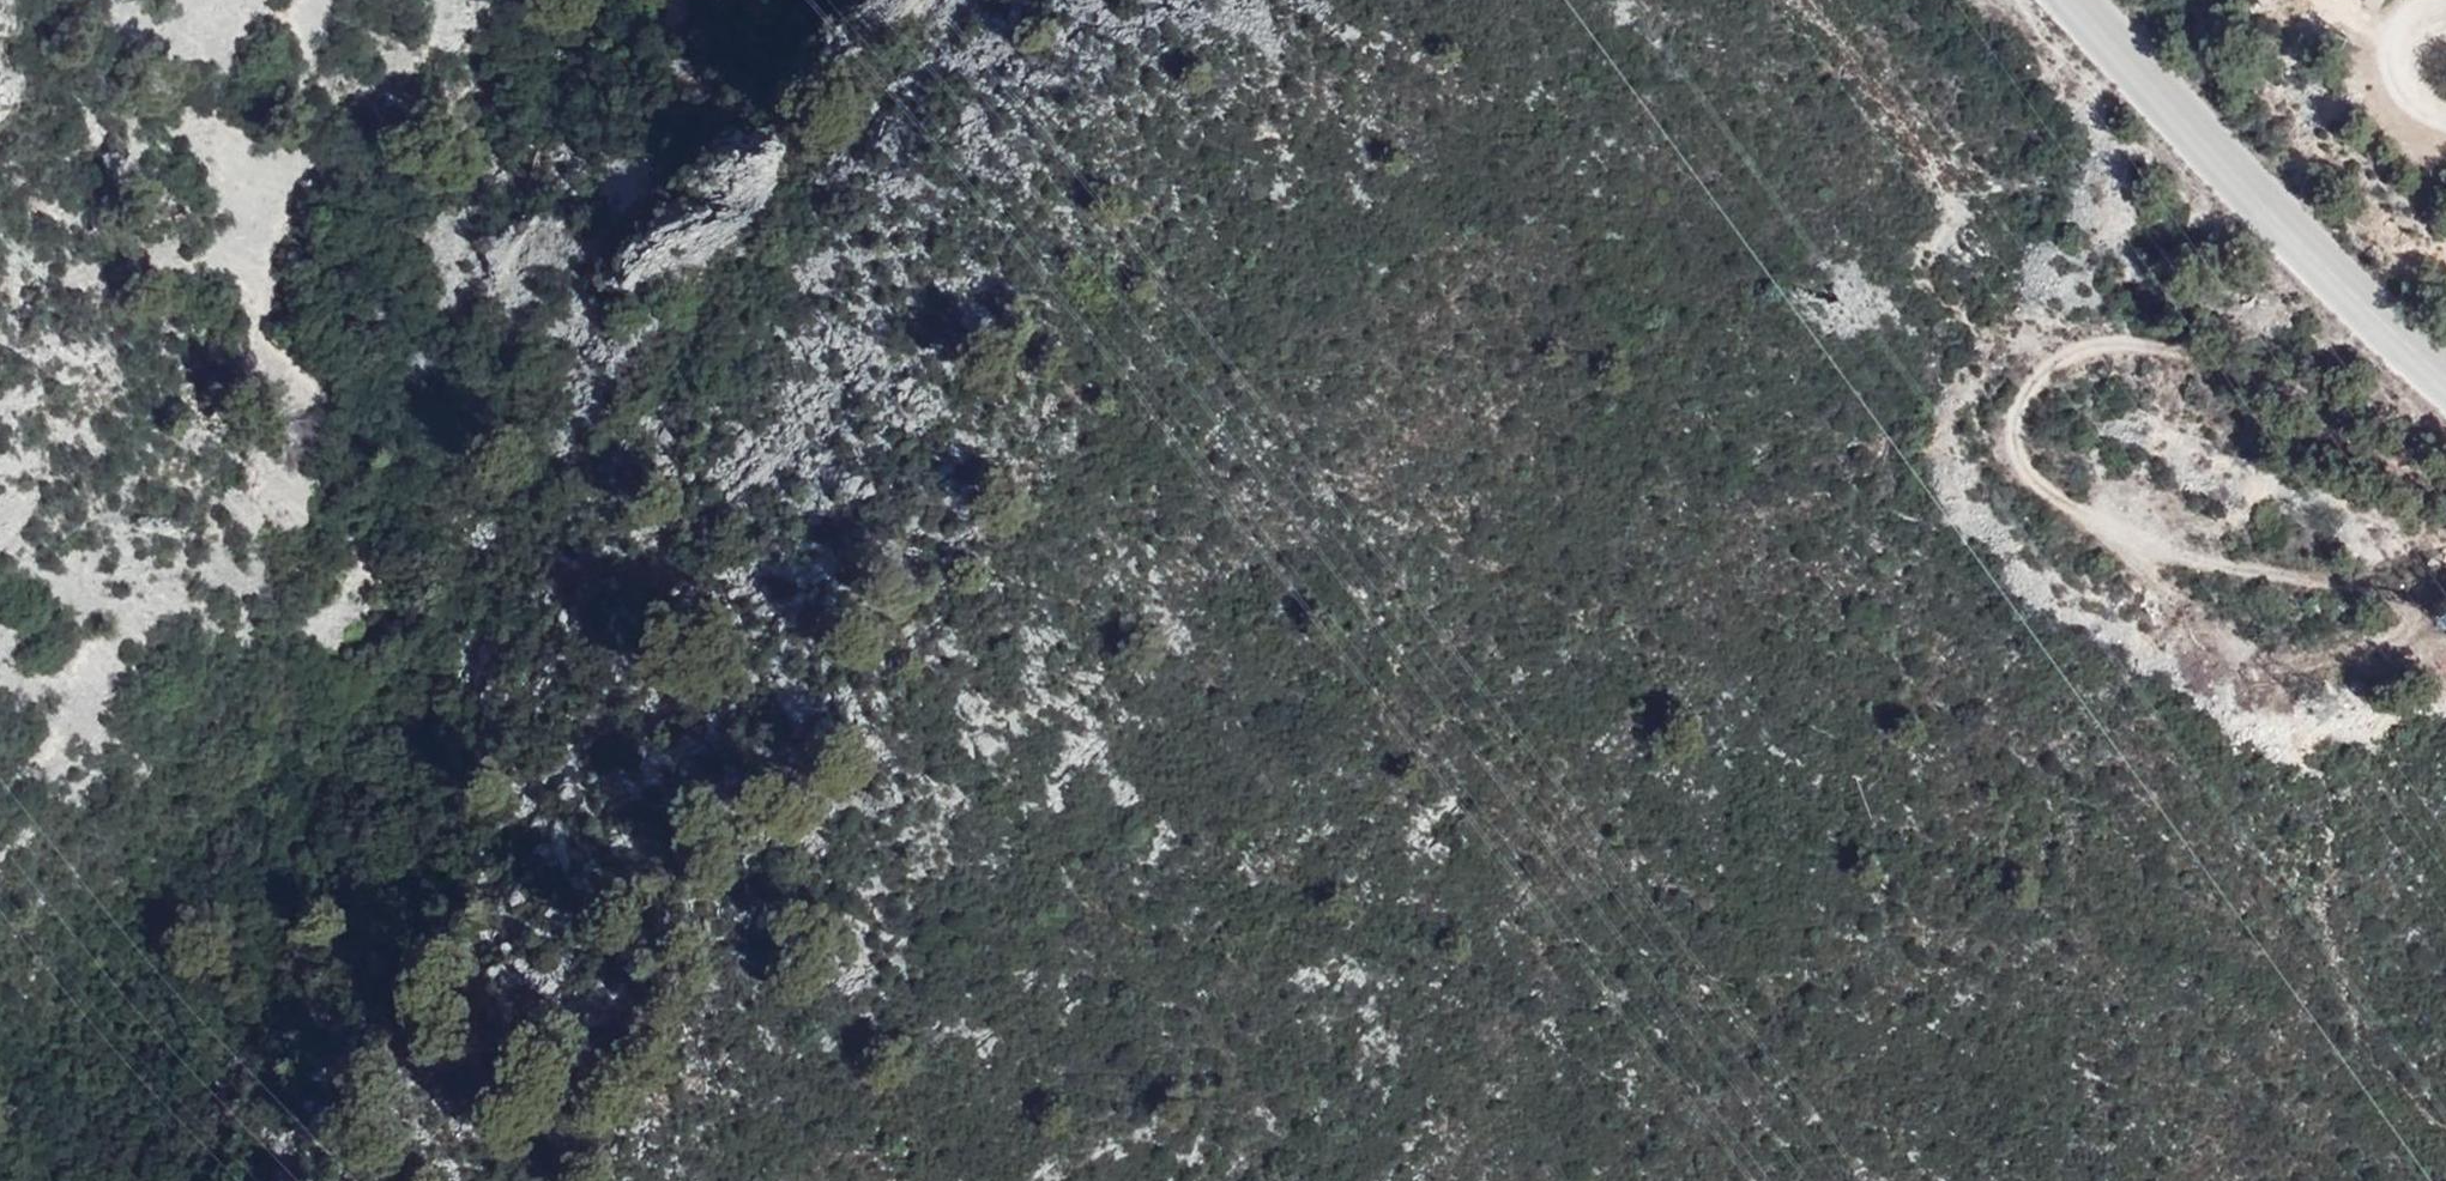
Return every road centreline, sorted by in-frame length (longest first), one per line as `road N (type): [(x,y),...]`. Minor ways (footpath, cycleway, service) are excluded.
road 1 (track): [(2445,412),(2388,403),(2229,349),(2119,337),(2059,370),(2029,412),(2041,480),(2087,521),(2155,559),(2267,577),(2326,577),(2417,601)]
road 2 (tertiary): [(2445,354),(2288,214),(2078,0)]

